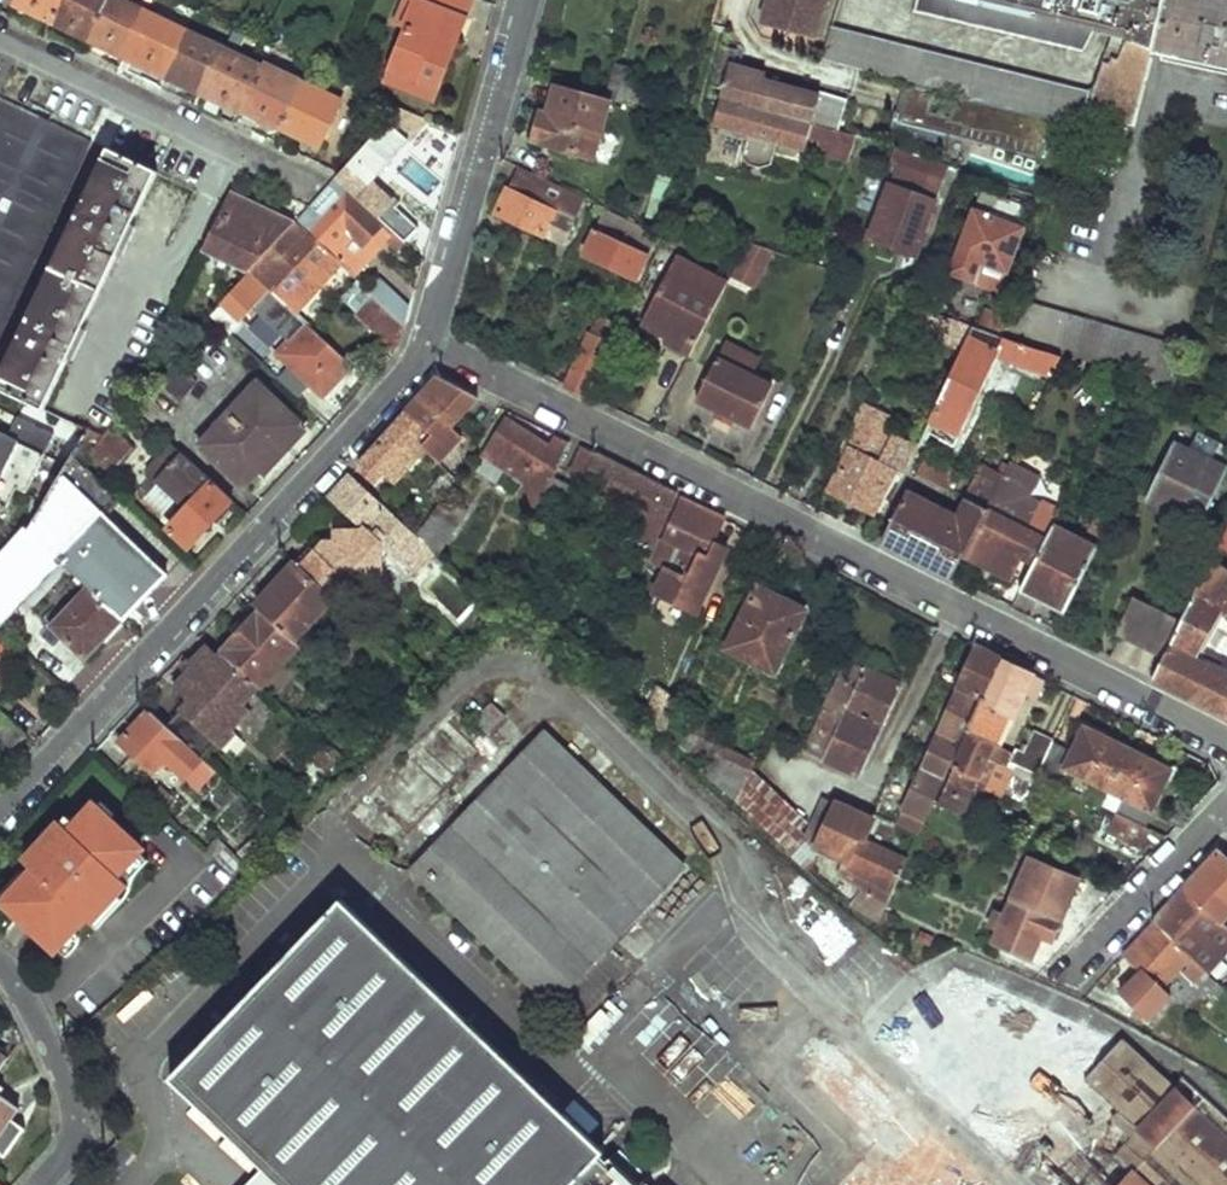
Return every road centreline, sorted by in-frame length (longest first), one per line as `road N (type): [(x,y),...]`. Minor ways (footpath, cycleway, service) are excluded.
road 1 (residential): [(432,339),(1226,749)]
road 2 (residential): [(0,812),(432,339)]
road 3 (residential): [(0,32),(317,186)]
road 4 (residential): [(432,339),(527,0)]
road 5 (residential): [(1071,975),(1226,805)]
road 6 (residential): [(35,1013),(185,856)]
road 7 (residential): [(40,1184),(64,1159),(77,1119),(35,1013)]

